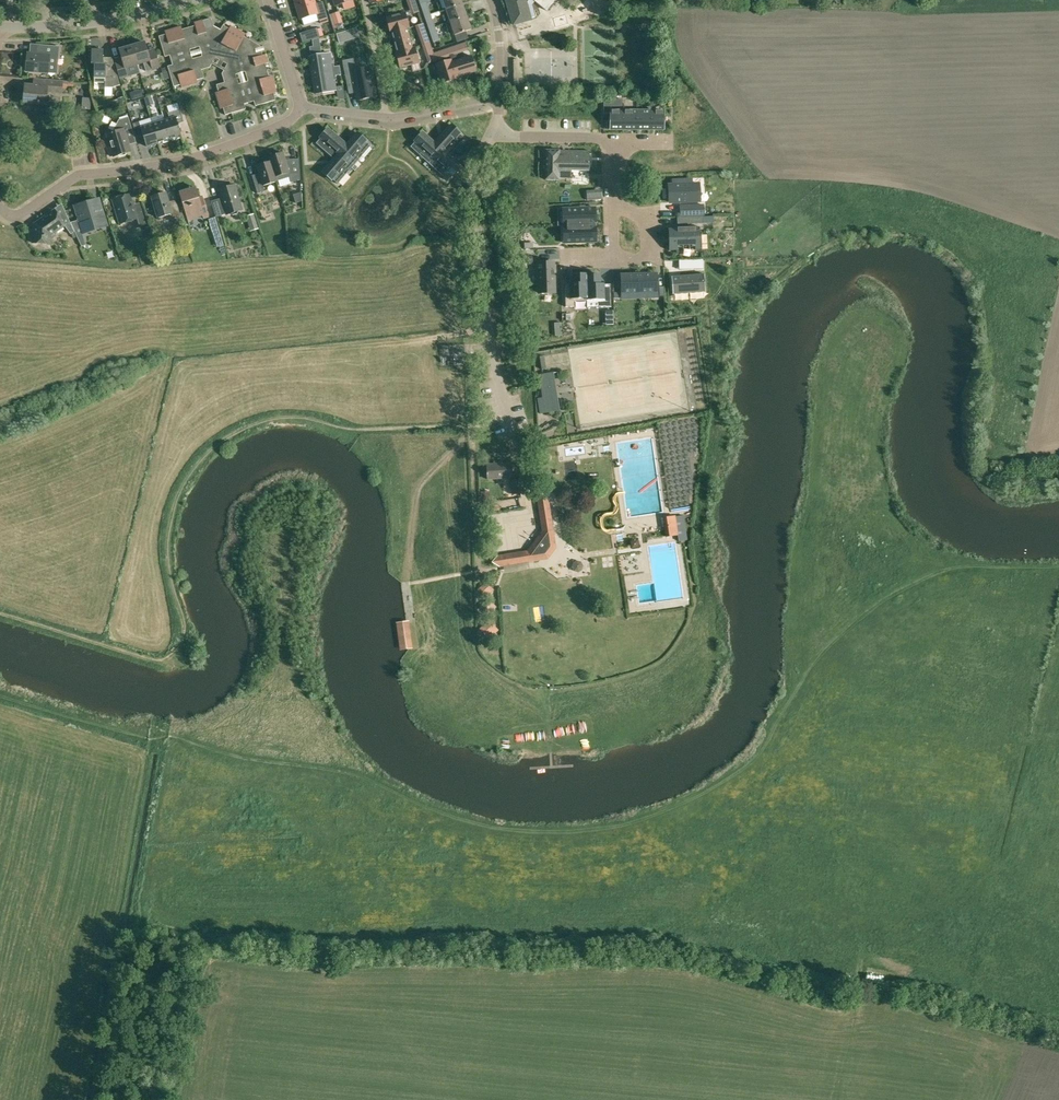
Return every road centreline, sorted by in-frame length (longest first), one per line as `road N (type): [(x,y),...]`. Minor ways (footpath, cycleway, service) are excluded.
road 1 (residential): [(0,207),(17,216),(78,175),(225,147),(289,122),(301,107)]
road 2 (residential): [(489,137),(477,209),(514,433)]
road 3 (track): [(410,627),(406,578),(417,487),(507,408)]
road 4 (residential): [(301,107),(387,118),(501,96)]
road 5 (residential): [(181,3),(84,23),(0,26)]
road 6 (residential): [(489,137),(612,138)]

